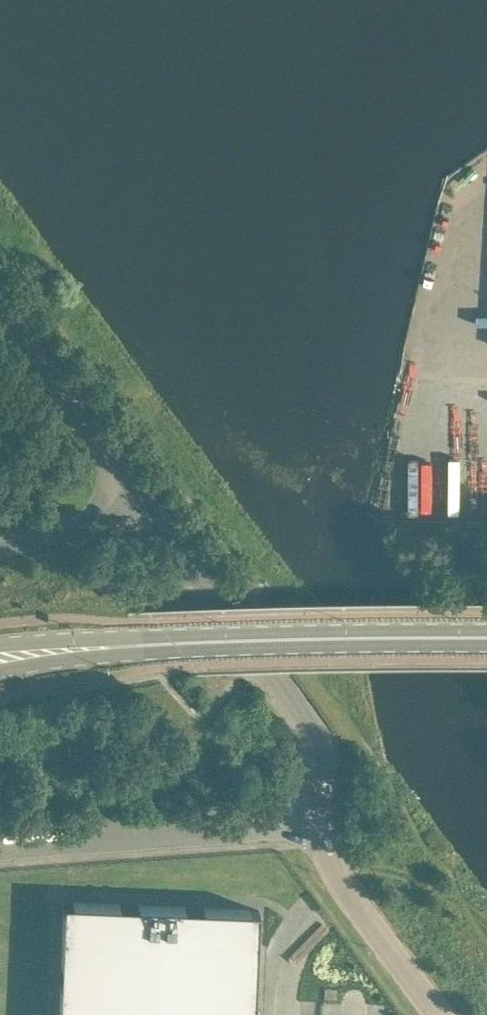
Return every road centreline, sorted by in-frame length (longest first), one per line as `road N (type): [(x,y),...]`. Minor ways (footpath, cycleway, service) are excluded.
road 1 (tertiary): [(0,672),(179,650),(486,642)]
road 2 (tertiary): [(486,628),(0,646)]
road 3 (unclassified): [(322,824),(317,731),(148,501)]
road 4 (unclassified): [(0,844),(322,824)]
road 5 (unclassified): [(148,501),(0,299)]
road 6 (unclassified): [(441,1014),(351,896),(325,851),(322,824)]
road 7 (unclassified): [(148,501),(0,544)]

